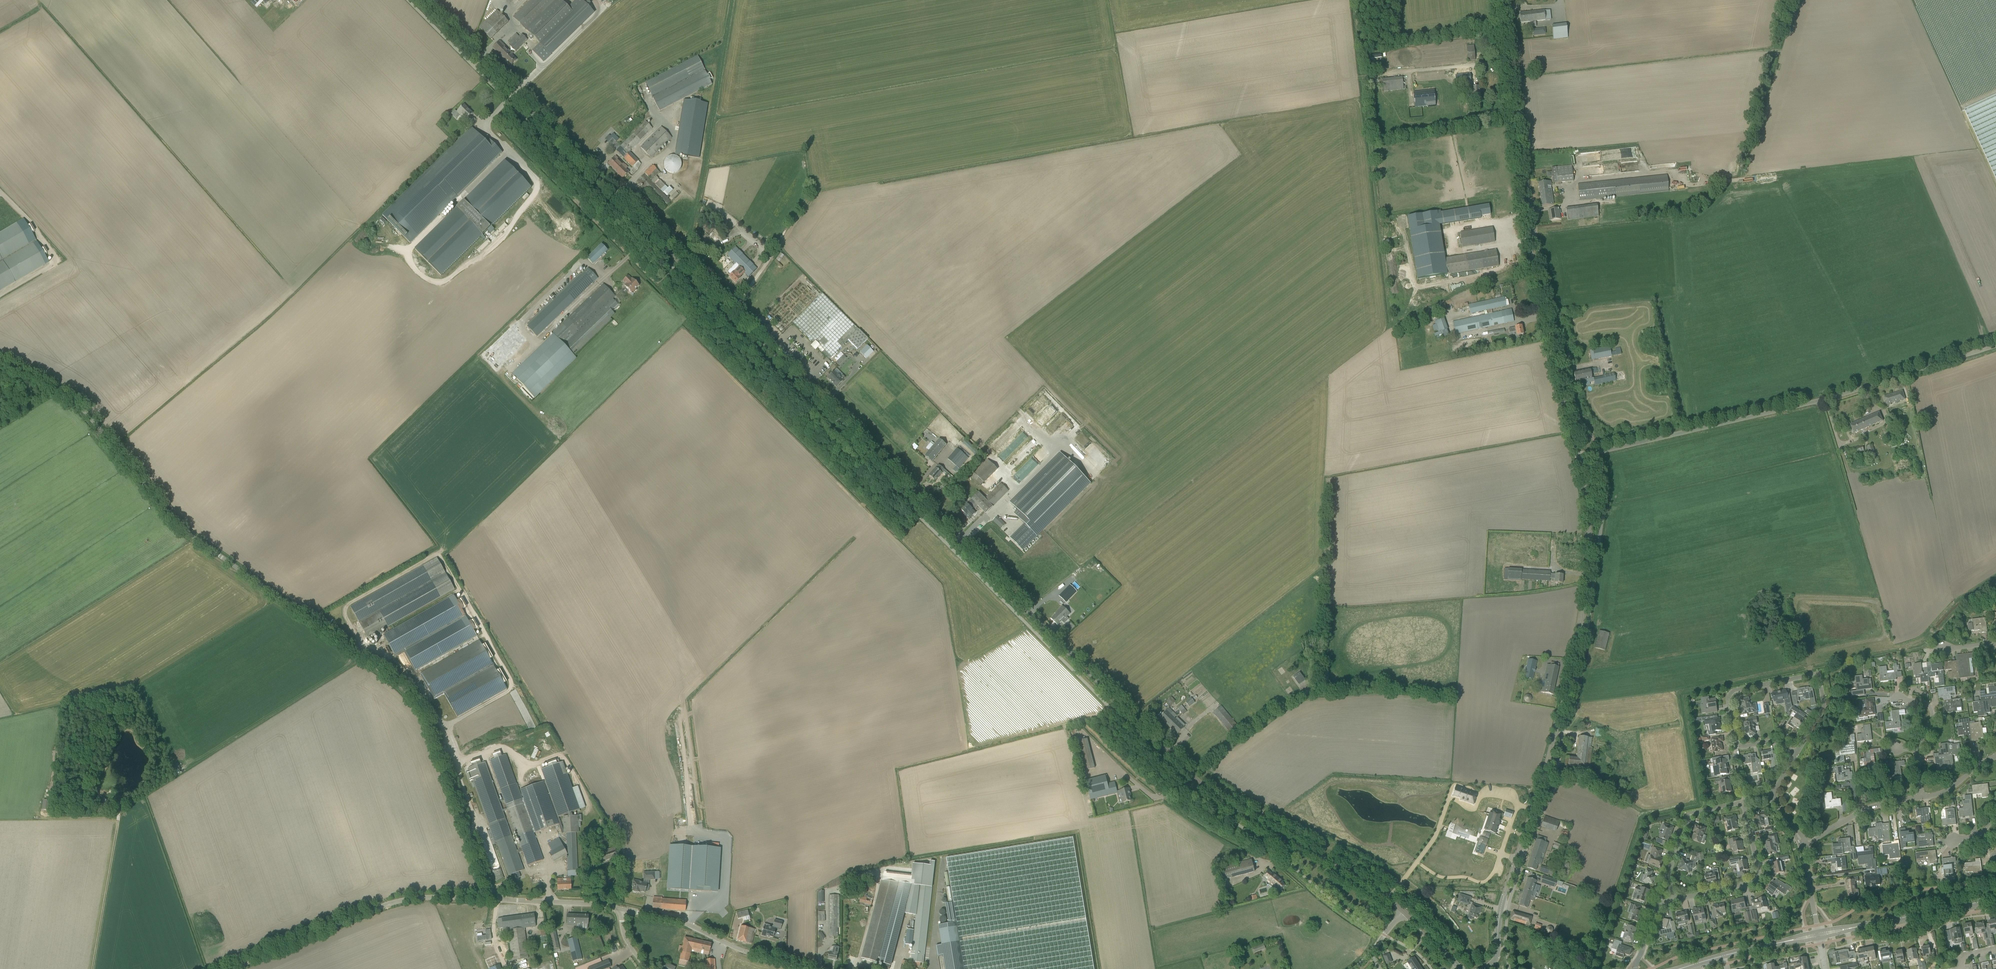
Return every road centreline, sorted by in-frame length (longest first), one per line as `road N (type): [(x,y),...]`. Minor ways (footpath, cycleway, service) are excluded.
road 1 (tertiary): [(1404,913),(1198,781),(421,0)]
road 2 (unclassified): [(497,900),(430,724),(402,685),(182,528),(79,406),(0,364)]
road 3 (tertiary): [(1484,968),(1496,959),(1502,901),(1581,625),(1589,534),(1578,456)]
road 4 (tertiary): [(1578,456),(1528,236),(1500,0)]
road 5 (unclassified): [(1995,343),(1824,399),(1578,456)]
road 6 (unclassified): [(232,968),(385,905),(428,897),(497,900)]
road 7 (residential): [(1797,754),(1825,708),(1816,675),(1731,691),(1737,745)]
road 8 (track): [(1572,668),(1781,637)]
road 9 (unclassified): [(622,909),(811,968)]
road 10 (residential): [(1674,899),(1756,882),(1743,802)]
road 11 (residential): [(1674,899),(1668,876),(1690,813),(1743,802)]
road 12 (tertiary): [(1864,926),(1995,899)]
road 13 (residential): [(1804,844),(1883,802),(1921,797)]
road 14 (unclassified): [(497,900),(622,909)]
road 15 (track): [(701,832),(684,710)]

